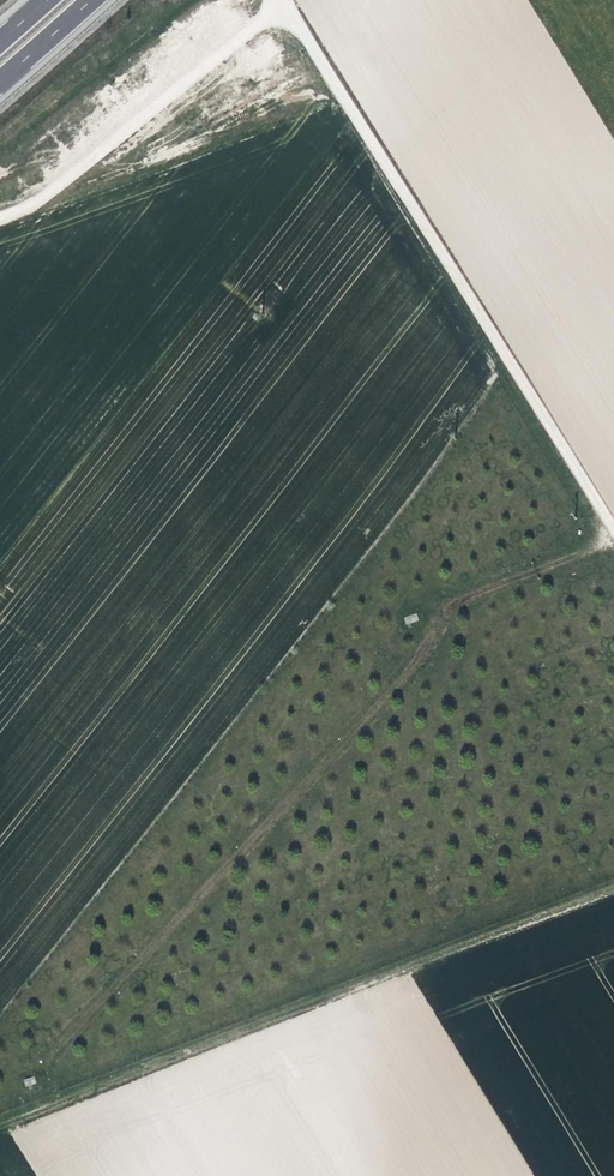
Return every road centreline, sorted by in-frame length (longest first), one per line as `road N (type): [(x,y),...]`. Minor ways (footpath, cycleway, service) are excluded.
road 1 (track): [(0,1129),(613,893)]
road 2 (track): [(613,538),(396,188)]
road 3 (unclassified): [(51,194),(281,1)]
road 4 (unclassified): [(396,188),(281,1)]
road 5 (motorway): [(0,82),(94,0)]

